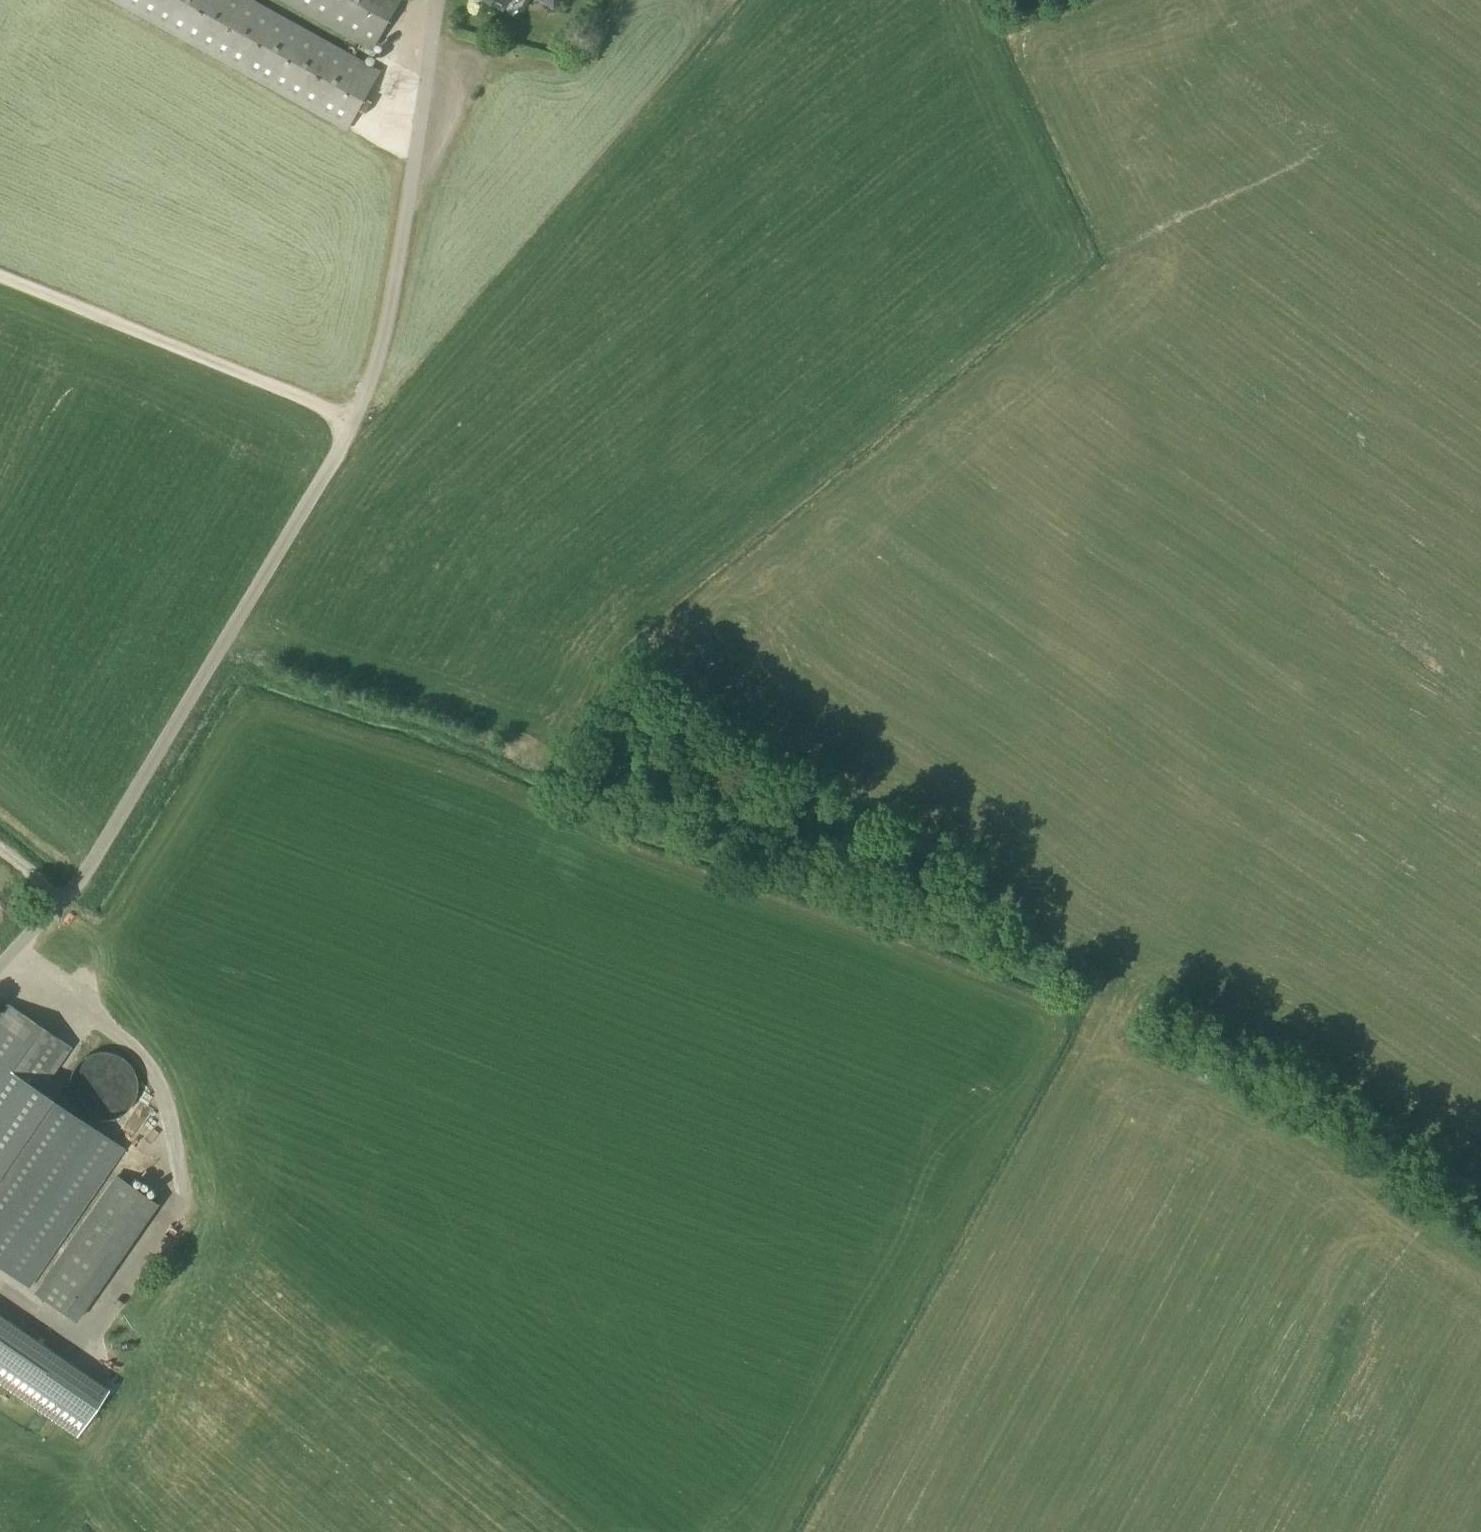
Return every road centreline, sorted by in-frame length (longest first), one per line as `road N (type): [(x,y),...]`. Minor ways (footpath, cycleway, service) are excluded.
road 1 (unclassified): [(0,970),(105,842),(351,433),(378,362),(416,192)]
road 2 (track): [(354,421),(0,278)]

